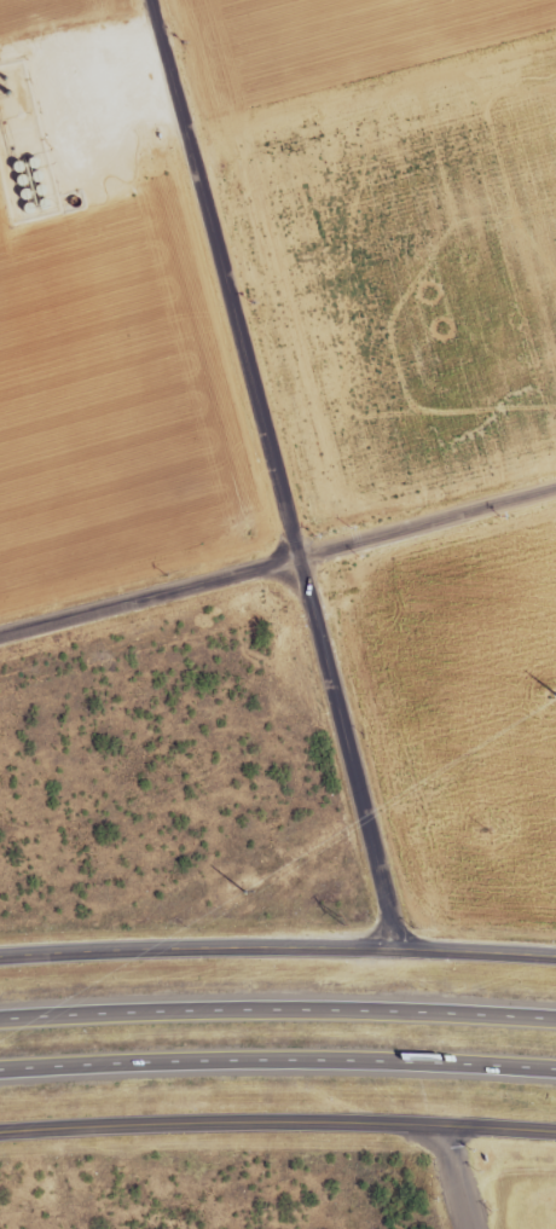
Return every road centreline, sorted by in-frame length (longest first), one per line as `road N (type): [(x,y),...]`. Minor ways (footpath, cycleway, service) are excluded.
road 1 (residential): [(399,953),(319,695),(300,557),(141,0)]
road 2 (residential): [(0,636),(555,489)]
road 3 (motorway): [(555,1019),(272,1009),(0,1019)]
road 4 (tertiary): [(0,1127),(444,1121),(555,1129)]
road 5 (motorway): [(0,1069),(286,1059),(555,1068)]
road 6 (tertiary): [(0,951),(555,960)]

